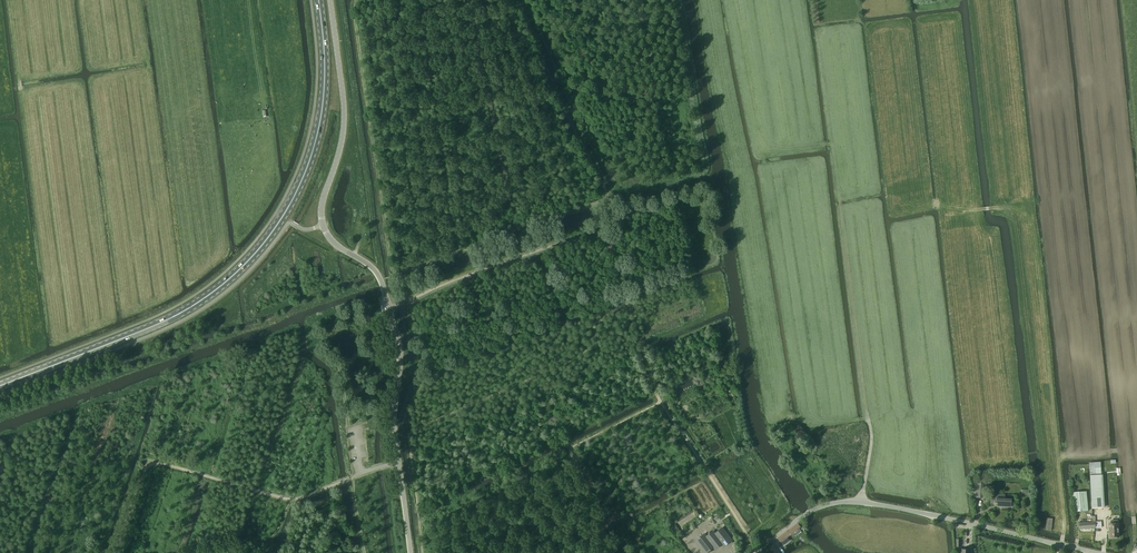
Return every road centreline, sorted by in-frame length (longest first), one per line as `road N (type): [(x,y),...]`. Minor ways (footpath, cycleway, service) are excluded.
road 1 (tertiary): [(411,552),(394,427),(397,337),(377,273),(334,243),(322,220),(344,124),(330,0)]
road 2 (primary): [(0,386),(171,318),(263,244),(296,192),(318,130),(324,65),(318,0)]
road 3 (track): [(862,502),(872,453),(818,32)]
road 4 (tertiary): [(756,552),(811,510),(854,501),(1094,552)]
road 5 (track): [(758,551),(659,400),(629,305)]
road 6 (track): [(607,235),(609,200),(519,0)]
road 7 (track): [(389,309),(555,245),(607,235)]

